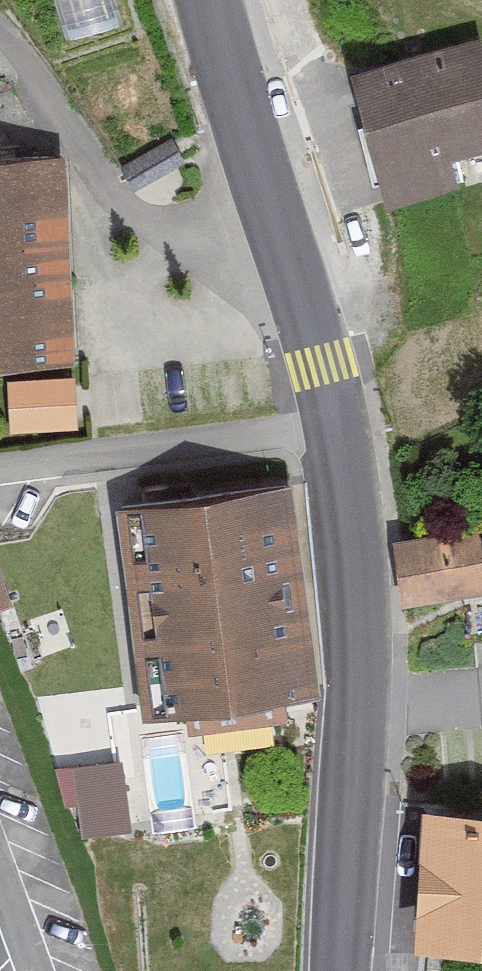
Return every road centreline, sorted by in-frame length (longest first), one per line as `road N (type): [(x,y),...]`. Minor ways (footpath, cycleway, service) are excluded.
road 1 (secondary): [(341,427),(362,619),(343,970)]
road 2 (secondary): [(220,0),(304,274),(341,427)]
road 3 (track): [(304,274),(211,257),(155,231),(0,27)]
road 4 (residential): [(0,469),(341,427)]

